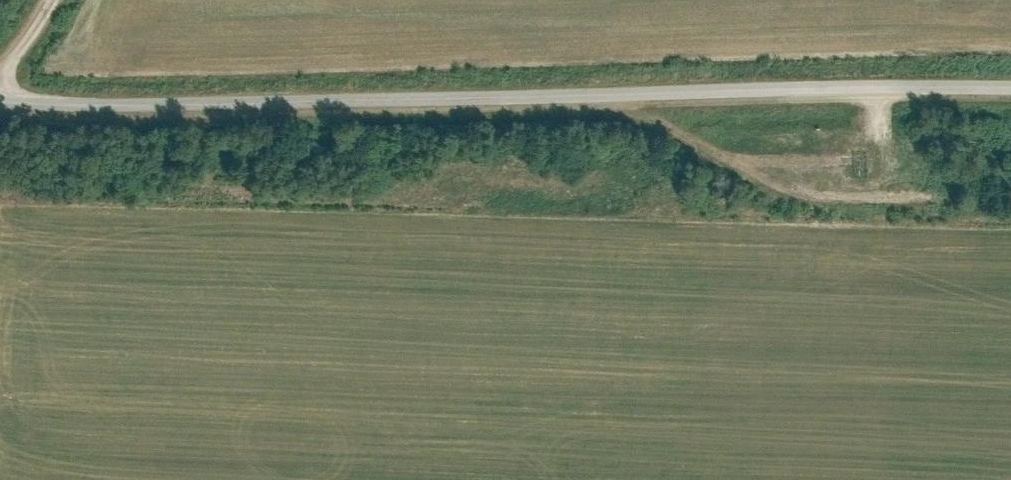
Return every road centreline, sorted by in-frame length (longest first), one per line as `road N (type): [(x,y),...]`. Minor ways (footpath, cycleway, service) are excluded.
road 1 (unclassified): [(1010,81),(198,91),(0,83)]
road 2 (track): [(565,86),(754,161),(845,159)]

